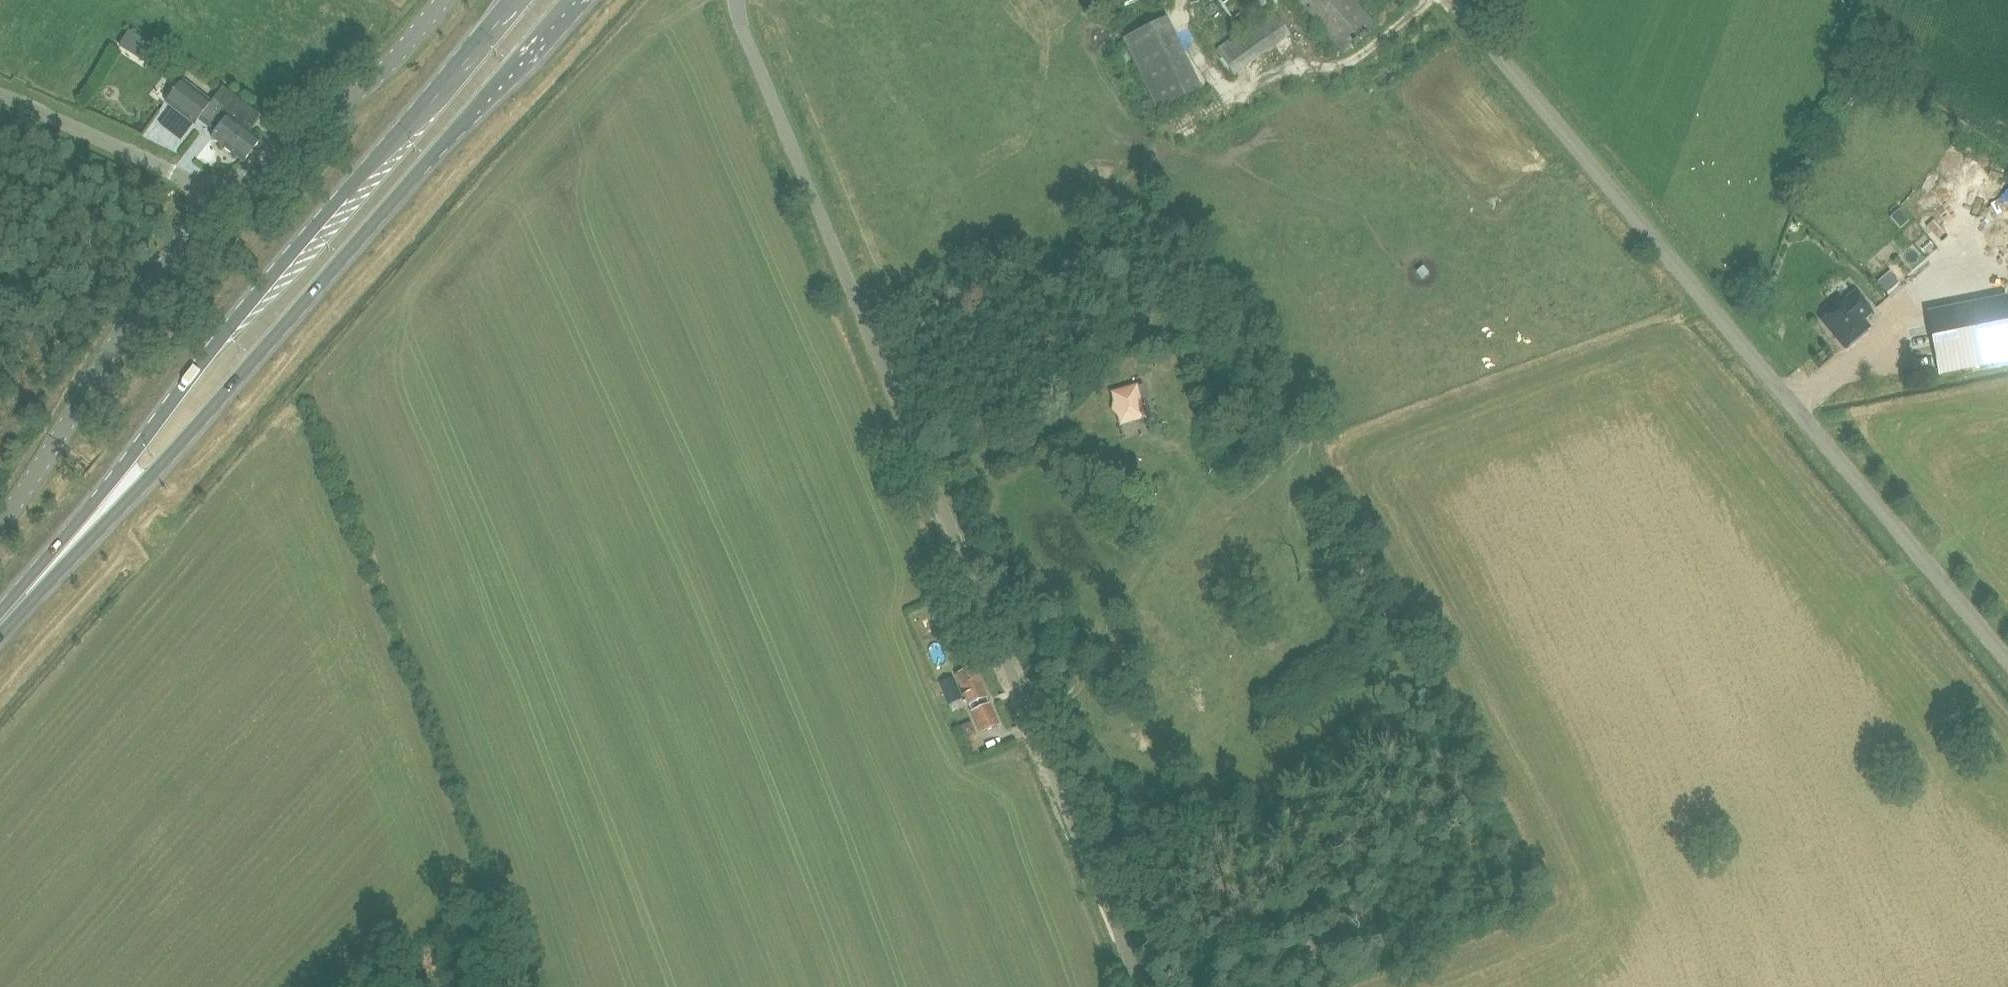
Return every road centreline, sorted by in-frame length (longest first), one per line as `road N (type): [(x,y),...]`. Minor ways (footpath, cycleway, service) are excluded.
road 1 (unclassified): [(1141,986),(744,32),(738,0)]
road 2 (unclassified): [(2007,660),(1453,0)]
road 3 (primary): [(28,591),(193,434),(569,0)]
road 4 (primary): [(515,0),(203,360),(28,591)]
road 5 (unclassified): [(0,531),(224,202)]
road 6 (unclassified): [(224,202),(397,61),(448,0)]
road 7 (unclassified): [(224,202),(0,93)]

